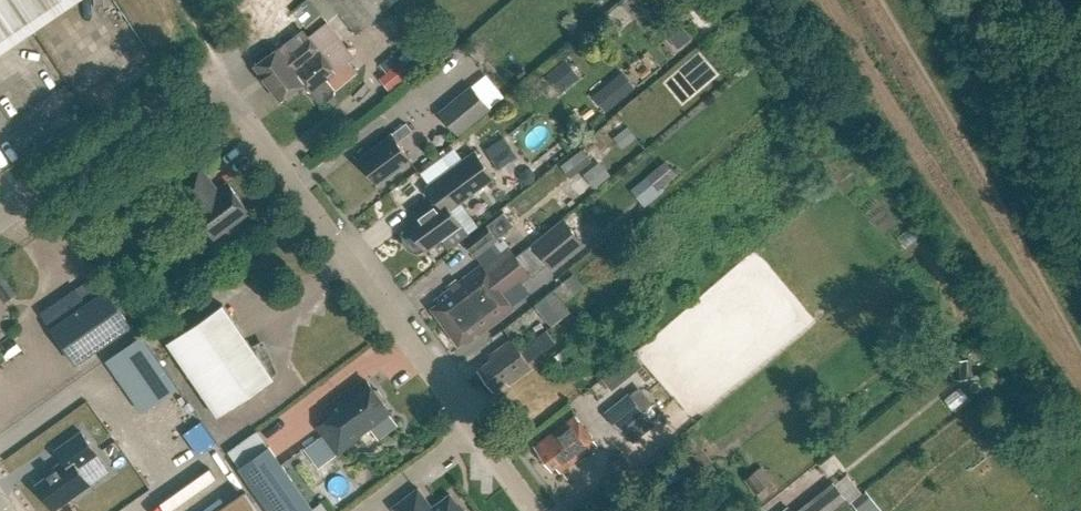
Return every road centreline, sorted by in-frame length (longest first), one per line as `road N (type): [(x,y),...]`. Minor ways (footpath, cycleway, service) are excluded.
road 1 (unclassified): [(534,510),(212,82),(175,97),(0,217)]

